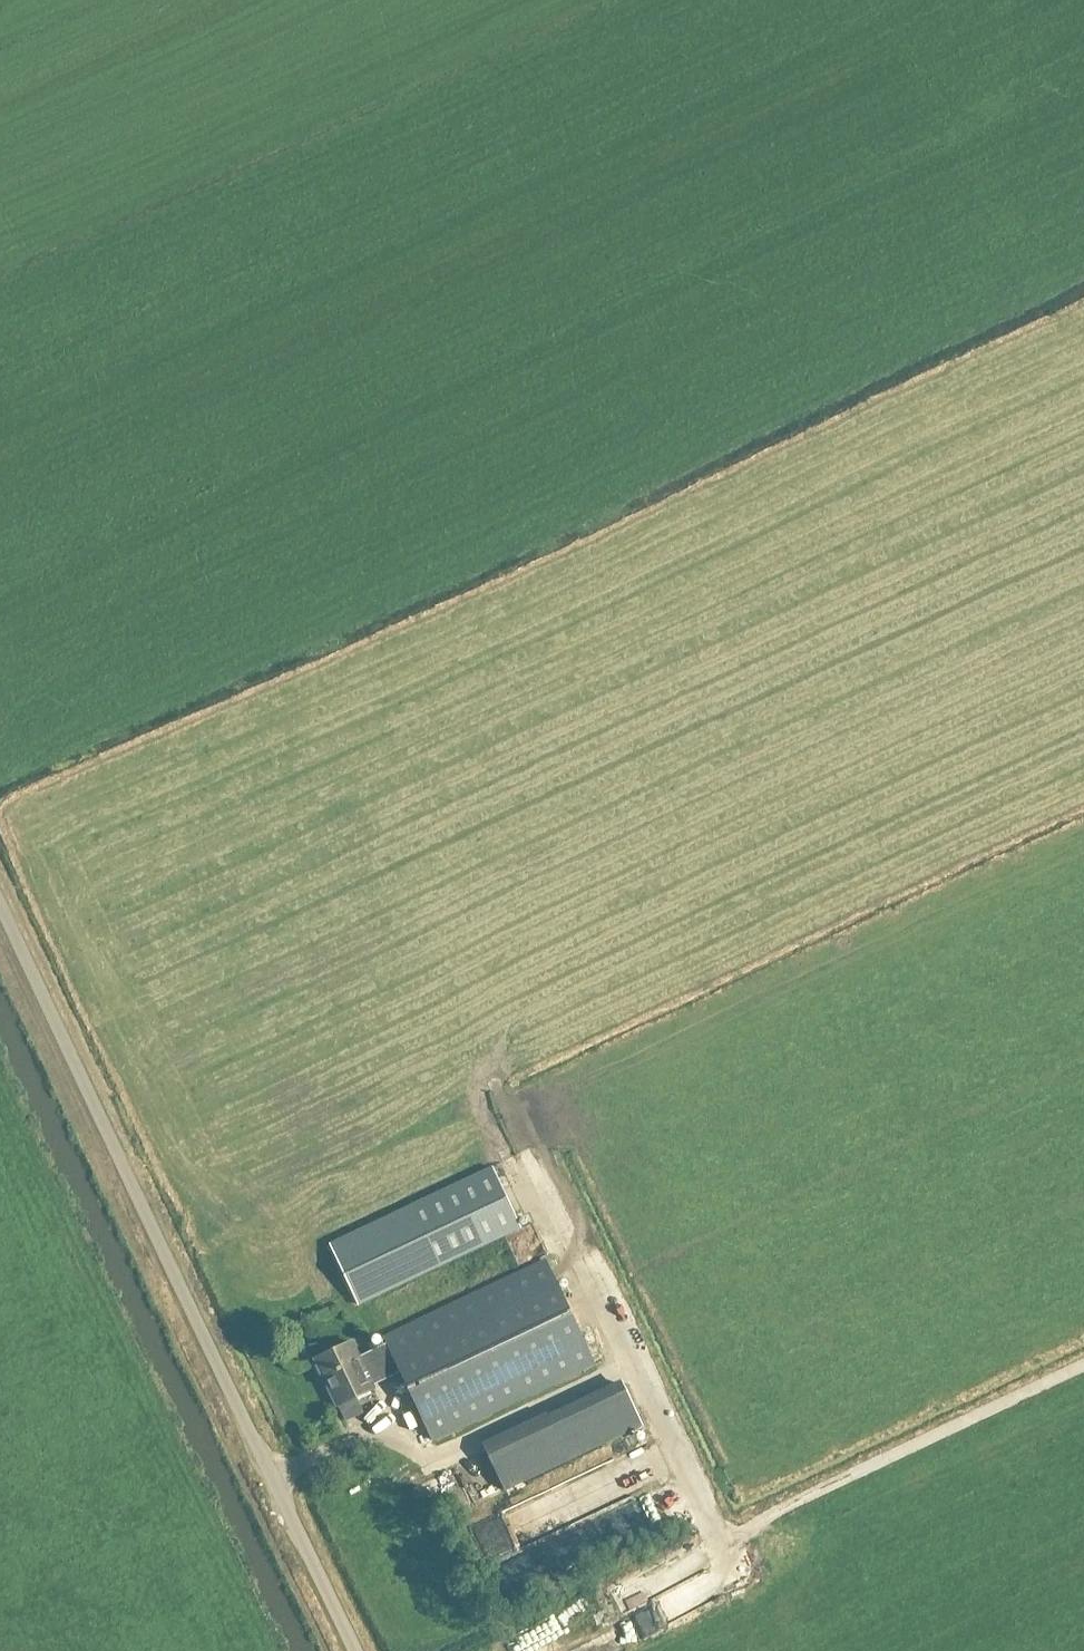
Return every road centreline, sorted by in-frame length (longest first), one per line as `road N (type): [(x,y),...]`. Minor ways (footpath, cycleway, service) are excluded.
road 1 (unclassified): [(355,1650),(0,886)]

